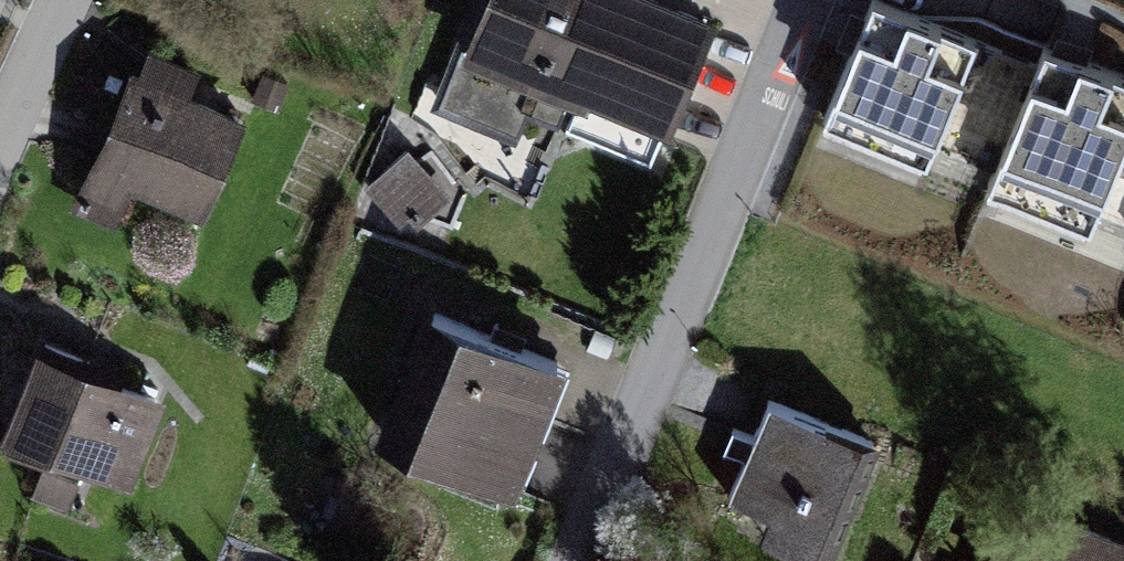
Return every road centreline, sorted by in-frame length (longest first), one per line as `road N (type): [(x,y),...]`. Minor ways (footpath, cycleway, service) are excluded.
road 1 (residential): [(809,0),(589,560)]
road 2 (residential): [(67,0),(0,140)]

